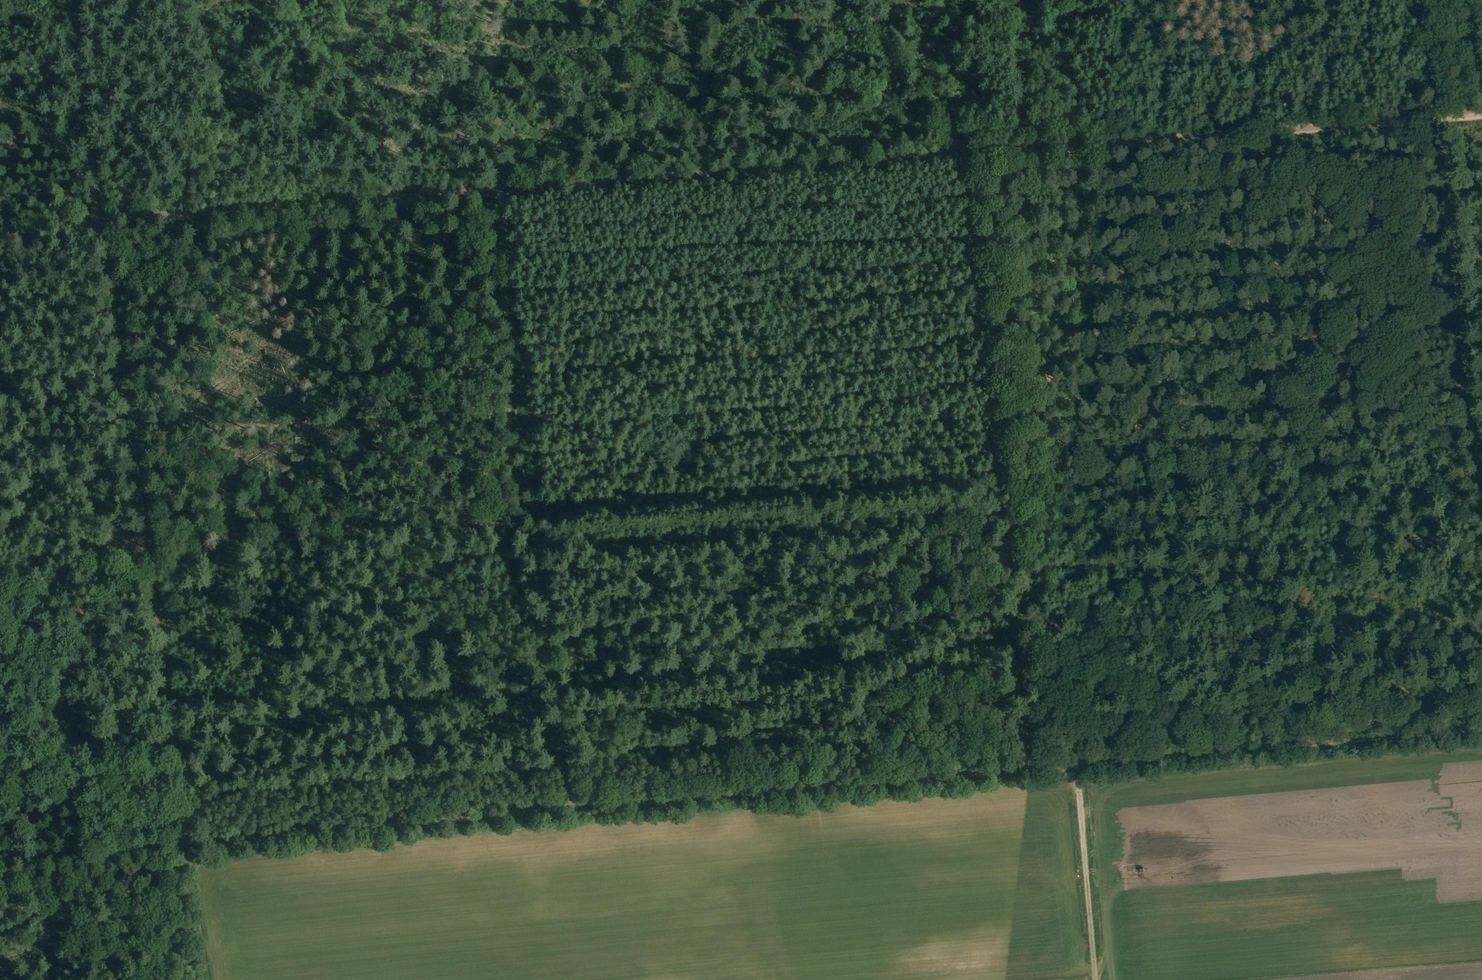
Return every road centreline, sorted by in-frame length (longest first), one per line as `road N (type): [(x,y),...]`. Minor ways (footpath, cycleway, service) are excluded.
road 1 (track): [(1481,111),(0,224)]
road 2 (track): [(0,855),(186,848),(1035,770)]
road 3 (track): [(1033,742),(969,150)]
road 4 (track): [(1481,565),(1437,114)]
road 5 (track): [(1076,767),(1481,728)]
road 6 (track): [(538,525),(493,187)]
road 7 (track): [(186,848),(141,530)]
road 8 (track): [(565,767),(538,525)]
road 9 (track): [(131,438),(100,217)]
road 10 (track): [(1076,767),(1095,979)]

